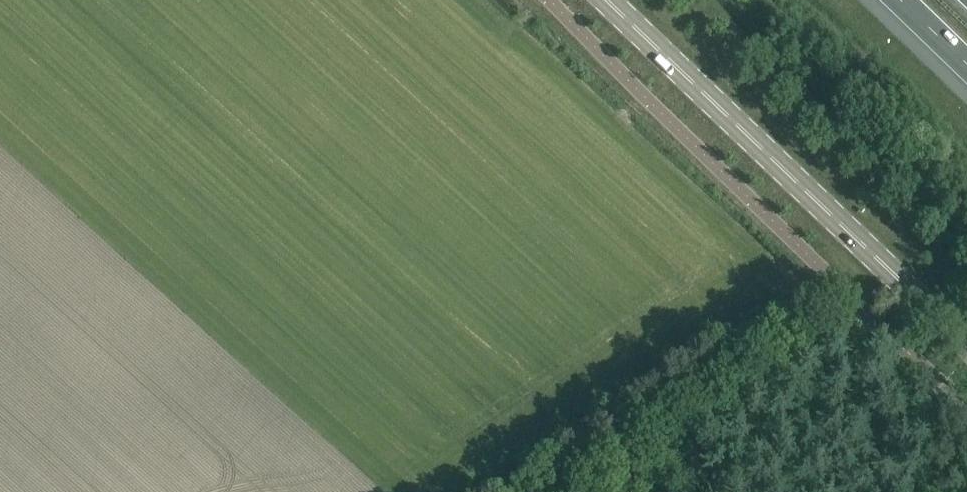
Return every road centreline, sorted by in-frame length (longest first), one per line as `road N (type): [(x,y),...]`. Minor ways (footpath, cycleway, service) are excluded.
road 1 (tertiary): [(966,344),(607,0)]

